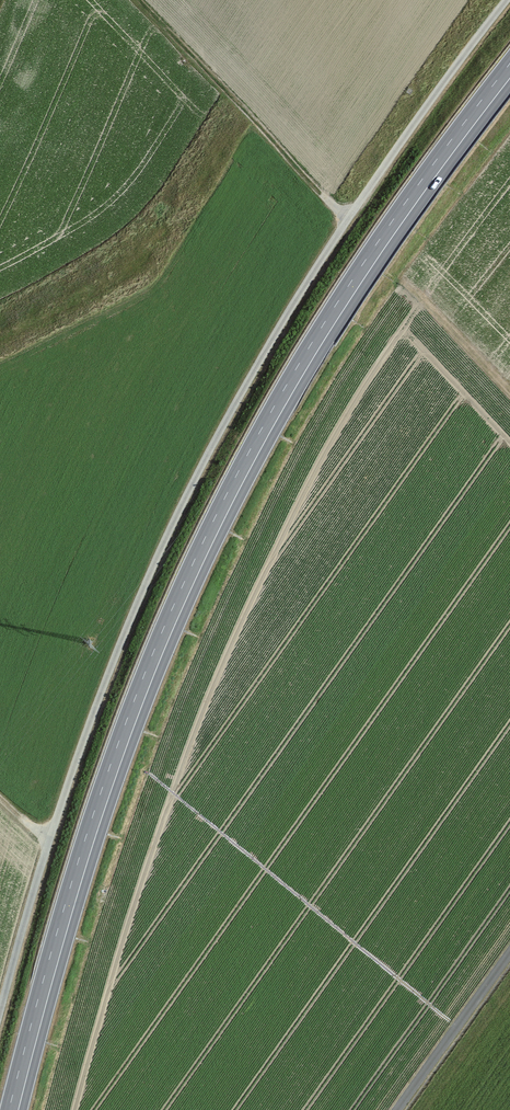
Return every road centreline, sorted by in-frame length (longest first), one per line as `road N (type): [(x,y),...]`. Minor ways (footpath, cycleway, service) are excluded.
road 1 (primary): [(509,71),(340,306),(198,564),(90,839),(14,1109)]
road 2 (track): [(507,0),(333,243),(193,483),(89,726),(0,1012)]
road 3 (track): [(396,1109),(509,951)]

